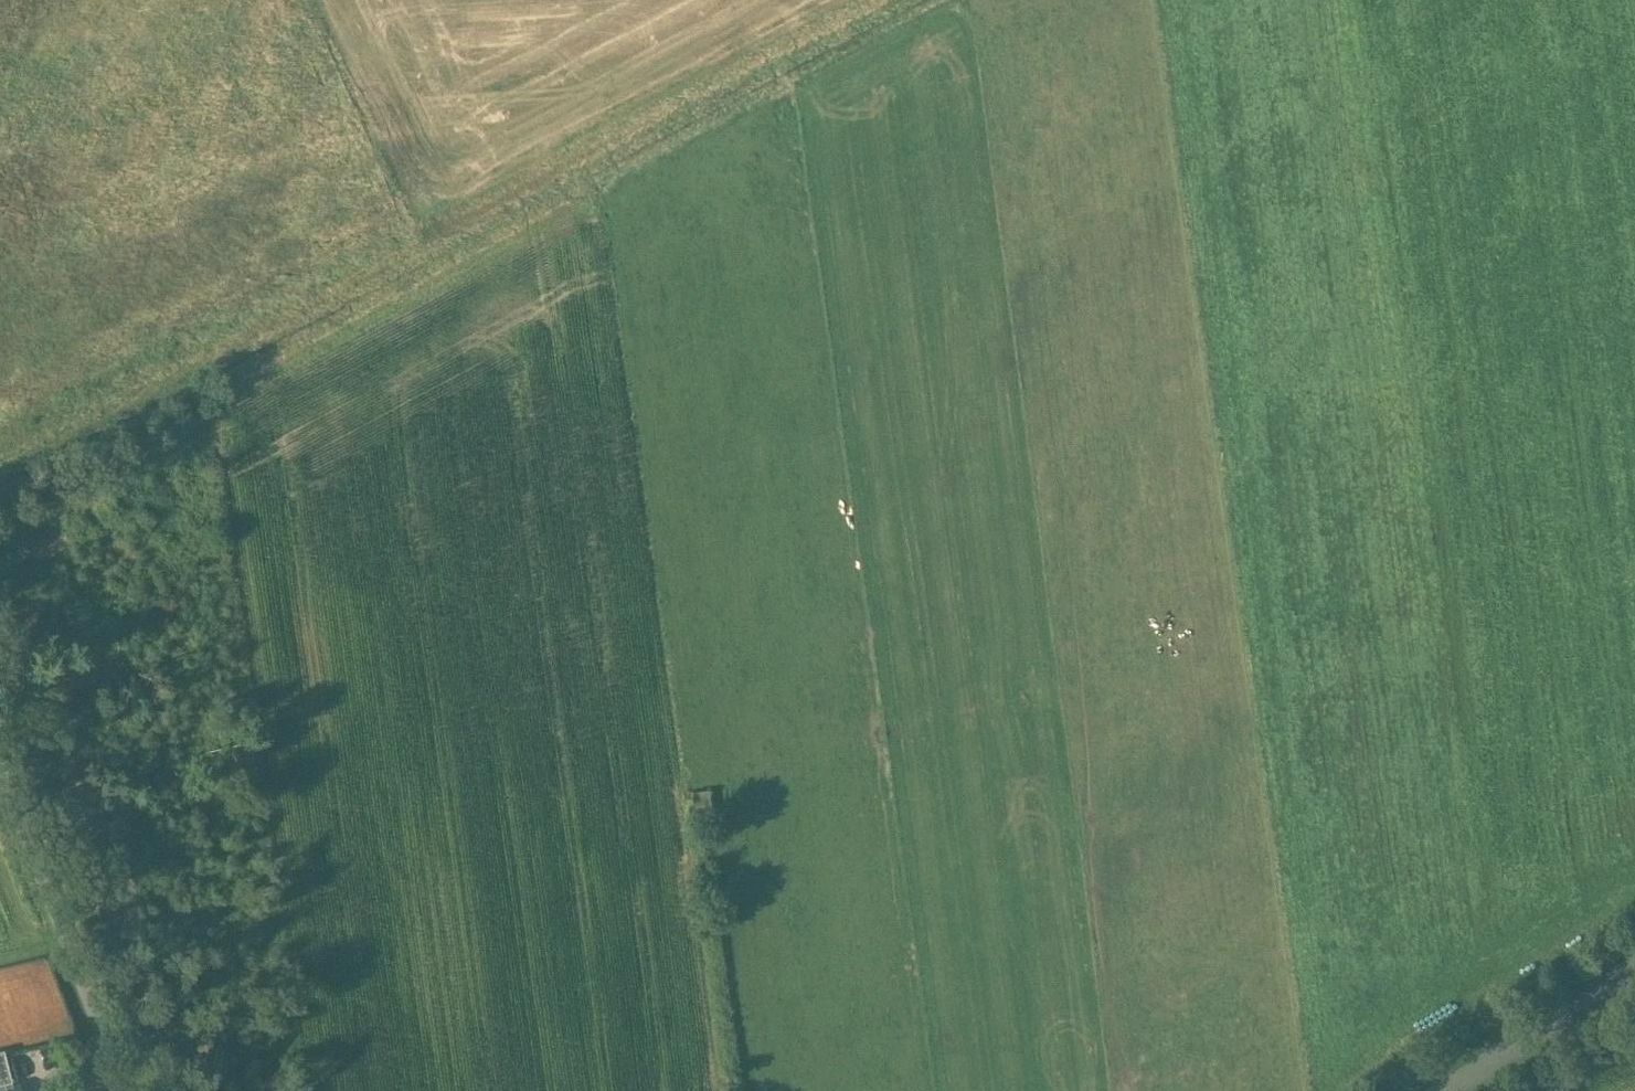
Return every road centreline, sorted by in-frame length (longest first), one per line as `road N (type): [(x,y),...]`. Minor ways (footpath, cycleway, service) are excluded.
road 1 (unclassified): [(1451,1090),(1634,970)]

